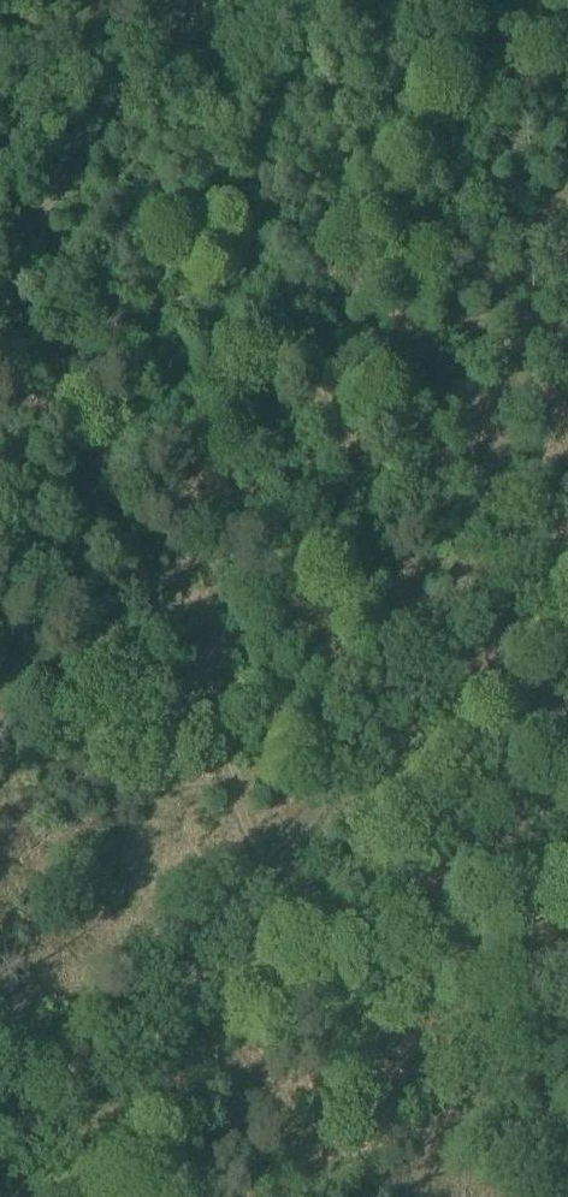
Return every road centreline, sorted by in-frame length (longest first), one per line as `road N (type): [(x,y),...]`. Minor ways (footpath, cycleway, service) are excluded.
road 1 (unclassified): [(3,1196),(567,487)]
road 2 (track): [(10,321),(274,857)]
road 3 (track): [(0,338),(49,251),(228,0)]
road 4 (track): [(567,1129),(274,857)]

